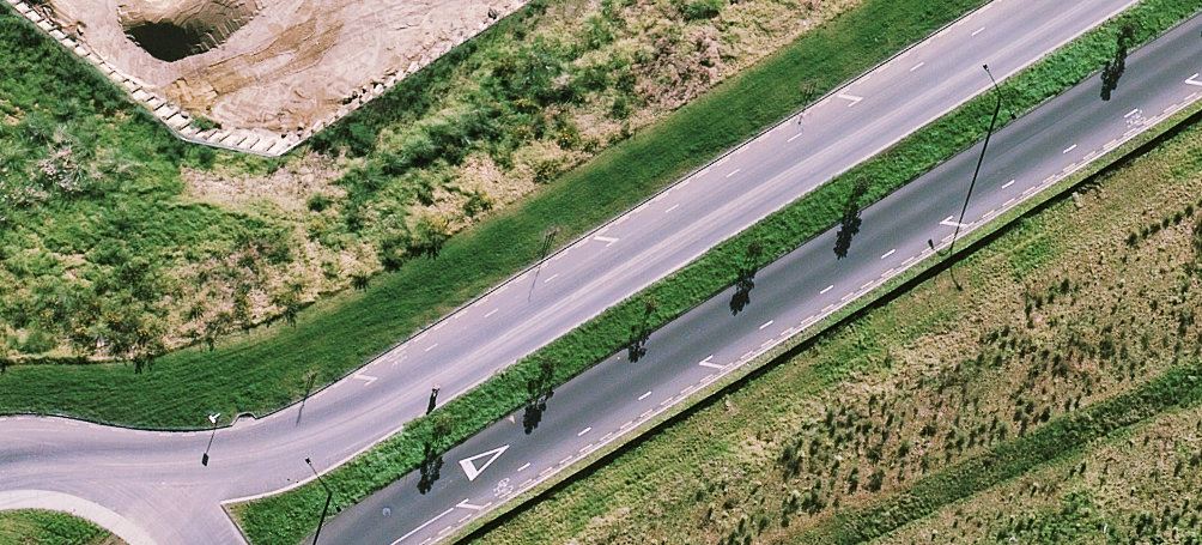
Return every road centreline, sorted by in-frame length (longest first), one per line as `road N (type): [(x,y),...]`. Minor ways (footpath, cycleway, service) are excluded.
road 1 (secondary): [(151,489),(298,459),(768,204),(1110,0)]
road 2 (secondary): [(1201,46),(364,530),(351,544)]
road 3 (secondary): [(0,461),(92,465),(151,489)]

